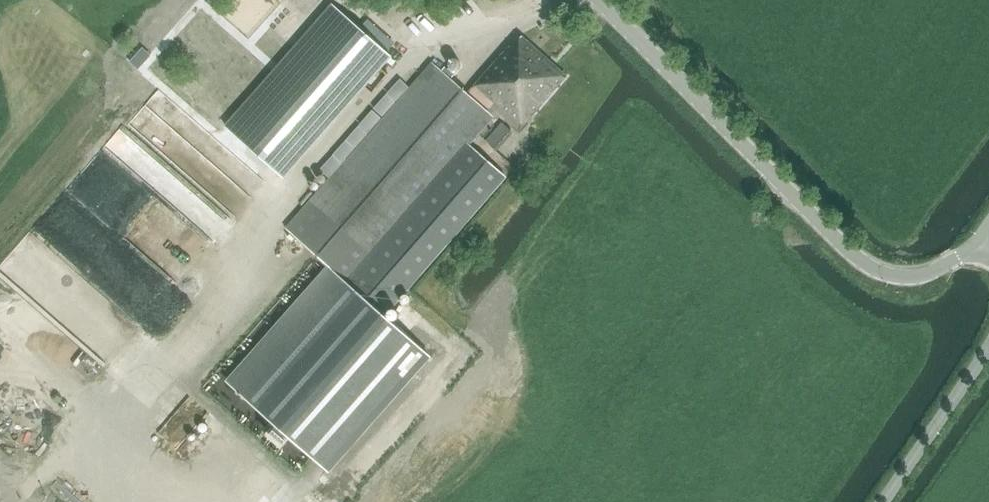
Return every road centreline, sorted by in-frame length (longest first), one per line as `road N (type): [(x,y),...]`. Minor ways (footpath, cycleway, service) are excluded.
road 1 (unclassified): [(981,239),(968,257),(916,278),(864,265),(600,0)]
road 2 (unclassified): [(881,501),(988,349)]

